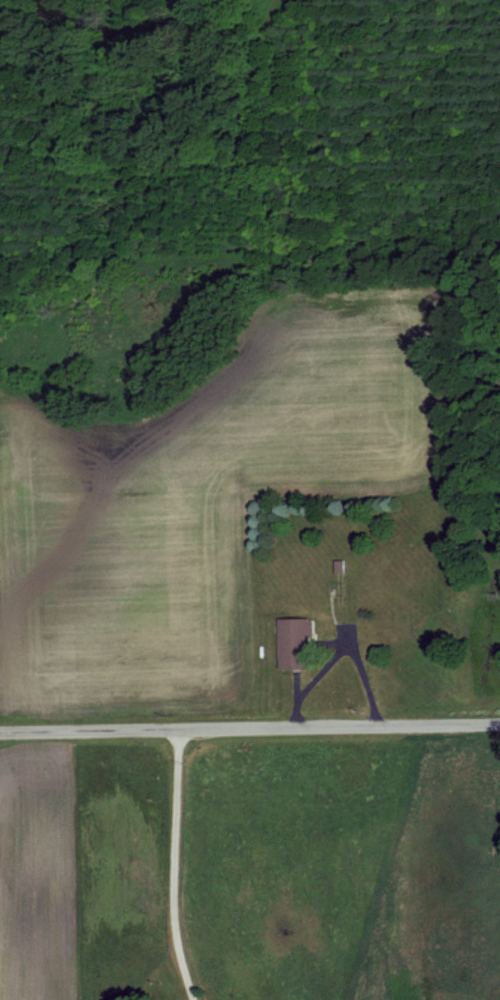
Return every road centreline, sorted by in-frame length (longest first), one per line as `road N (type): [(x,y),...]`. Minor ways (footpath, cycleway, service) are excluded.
road 1 (residential): [(499,722),(0,731)]

